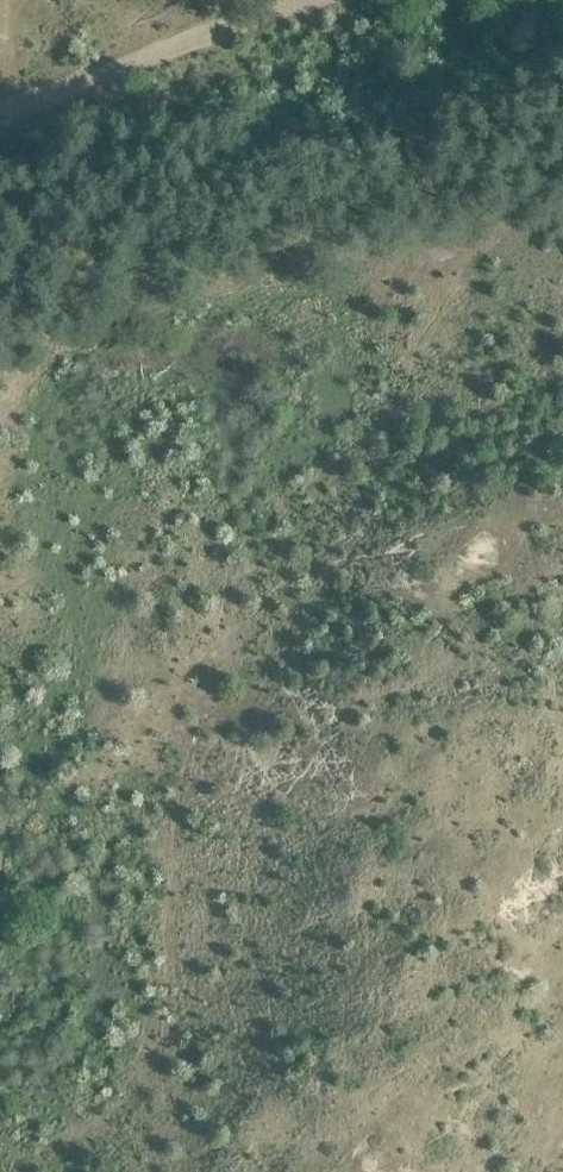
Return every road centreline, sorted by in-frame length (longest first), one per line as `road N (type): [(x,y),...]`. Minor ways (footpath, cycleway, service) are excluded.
road 1 (track): [(0,104),(309,0)]

